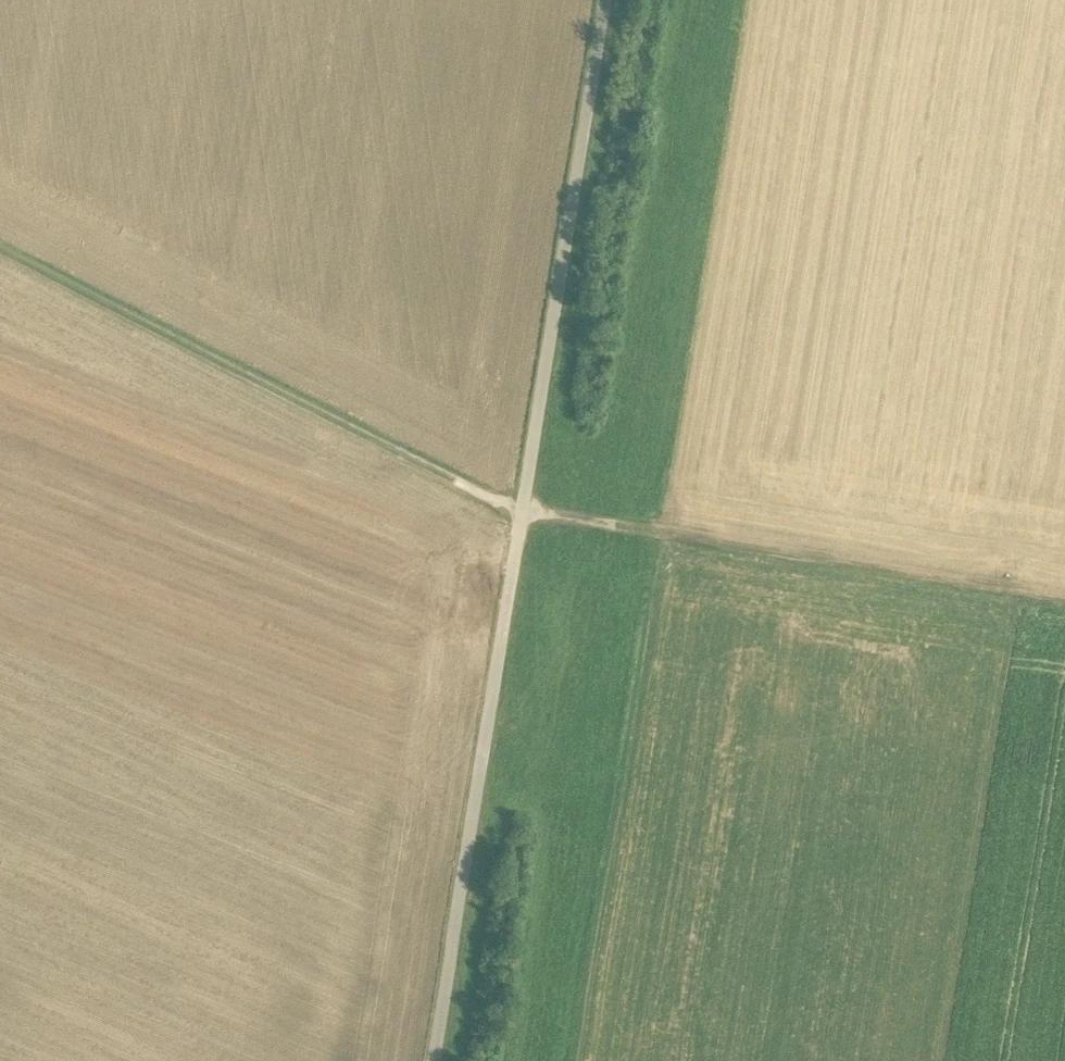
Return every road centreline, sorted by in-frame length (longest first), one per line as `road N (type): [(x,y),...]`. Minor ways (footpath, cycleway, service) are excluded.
road 1 (track): [(0,253),(525,516),(1064,608)]
road 2 (track): [(608,0),(434,1060)]

